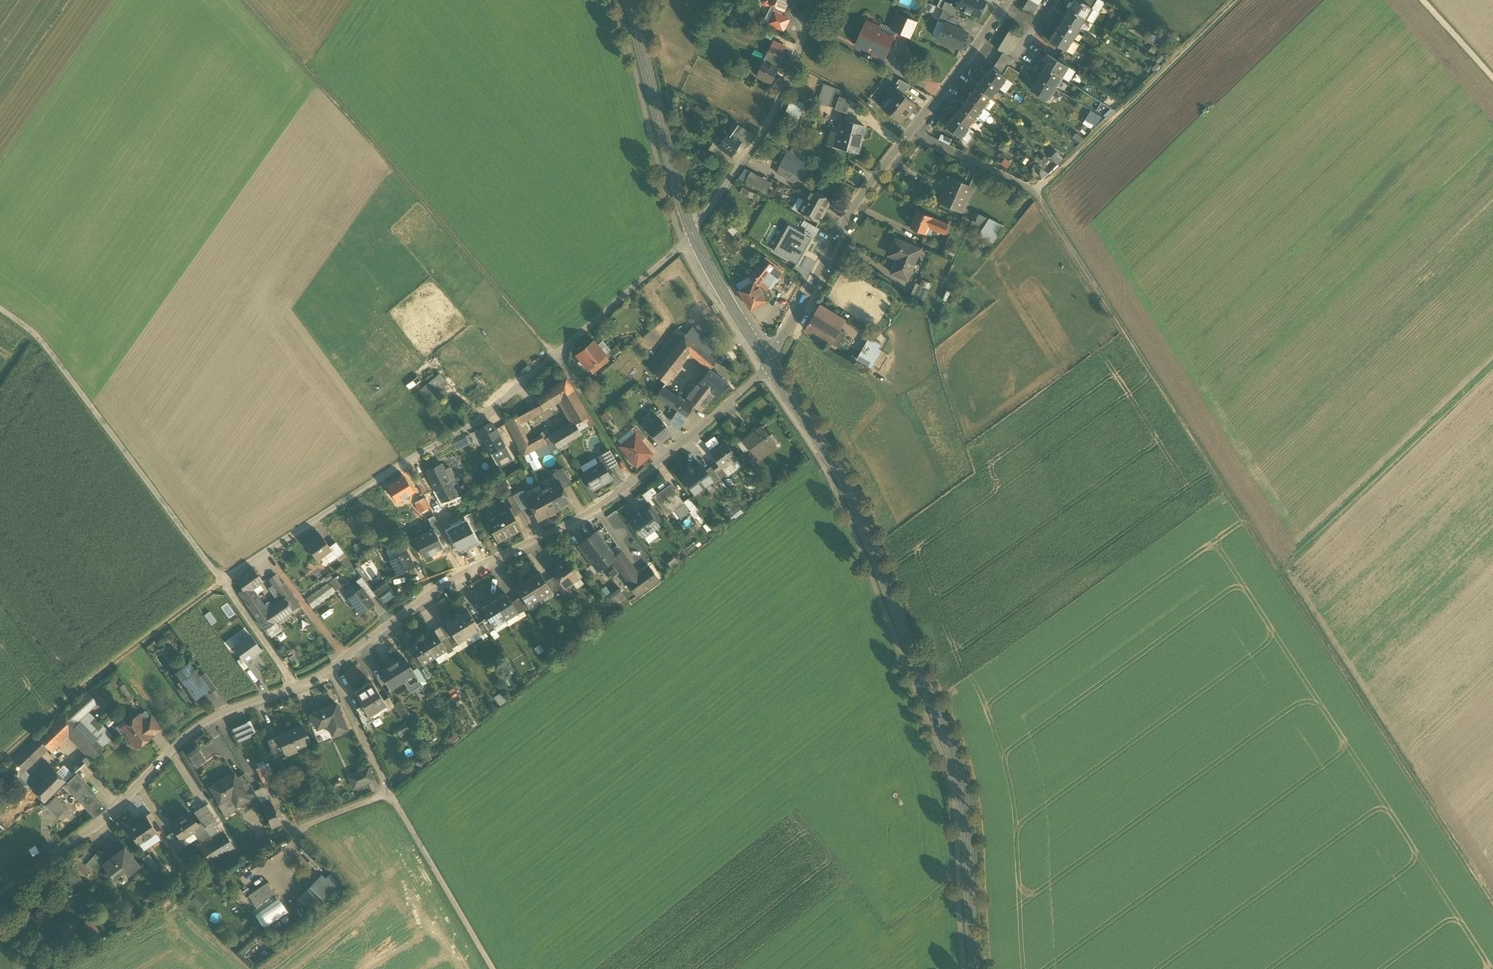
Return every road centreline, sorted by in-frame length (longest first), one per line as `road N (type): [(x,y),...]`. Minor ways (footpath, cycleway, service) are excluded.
road 1 (track): [(1492,907),(1035,190)]
road 2 (residential): [(692,240),(475,423),(223,581),(299,687)]
road 3 (secondary): [(976,968),(954,761),(852,498),(766,362)]
road 4 (track): [(0,761),(223,581),(37,332),(0,308)]
road 5 (residential): [(766,362),(635,482),(397,612),(332,672)]
road 6 (track): [(241,0),(555,354)]
road 7 (residential): [(1008,0),(854,207),(766,362)]
road 8 (residential): [(299,687),(223,714),(186,740),(115,813),(0,897)]
road 9 (track): [(1239,0),(1035,190)]
road 10 (residential): [(817,0),(780,101),(692,240)]
road 11 (secondary): [(692,240),(629,0)]
road 12 (track): [(383,789),(488,968)]
road 13 (track): [(635,482),(555,354)]
road 14 (secondary): [(766,362),(692,240)]
road 15 (residential): [(332,672),(383,789)]

